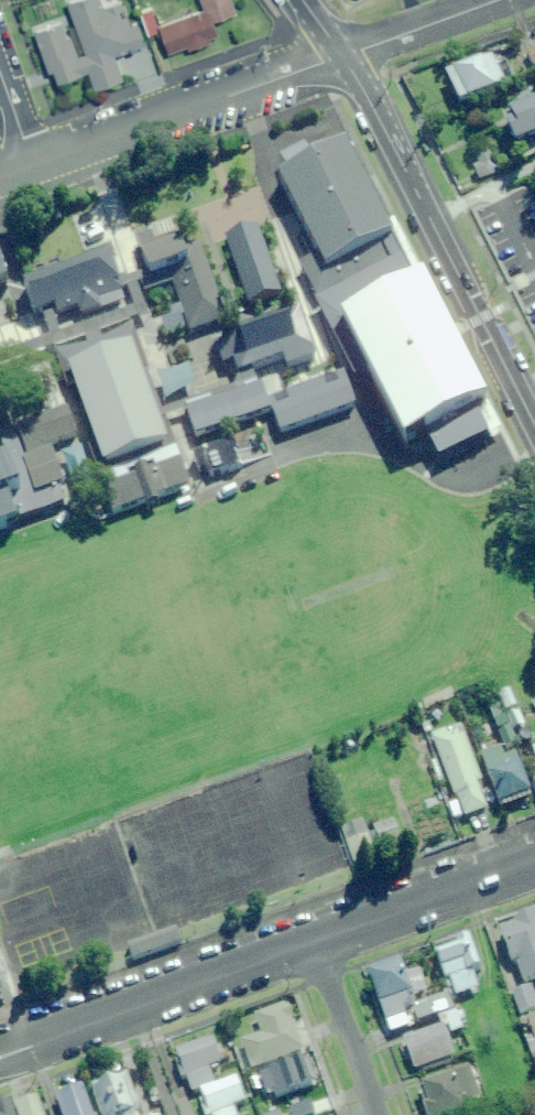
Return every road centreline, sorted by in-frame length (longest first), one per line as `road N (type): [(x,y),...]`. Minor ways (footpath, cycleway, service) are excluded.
road 1 (residential): [(534,427),(341,55)]
road 2 (residential): [(0,1056),(317,939)]
road 3 (residential): [(33,164),(341,55)]
road 4 (residential): [(317,939),(534,859)]
road 5 (residential): [(317,939),(378,1114)]
road 6 (residential): [(341,55),(502,0)]

